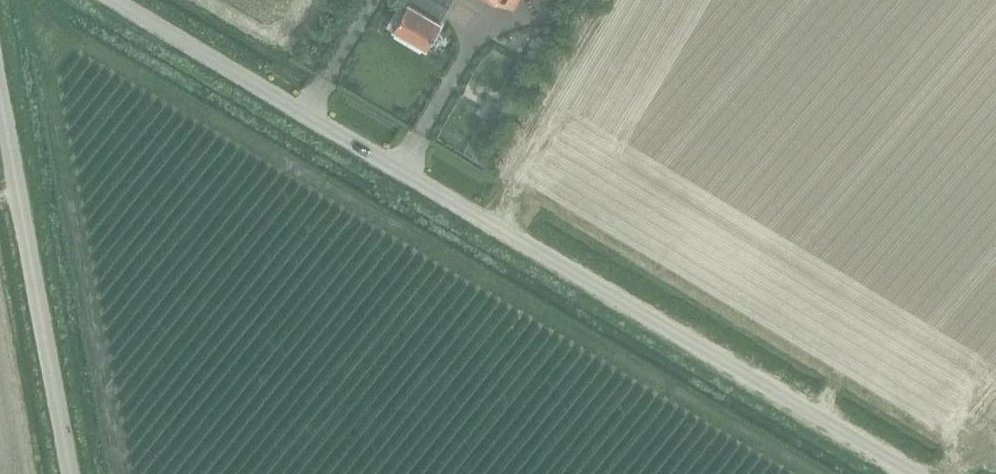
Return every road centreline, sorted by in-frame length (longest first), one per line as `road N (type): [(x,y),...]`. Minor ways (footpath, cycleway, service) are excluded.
road 1 (unclassified): [(912,473),(112,0)]
road 2 (tertiary): [(70,473),(0,87)]

